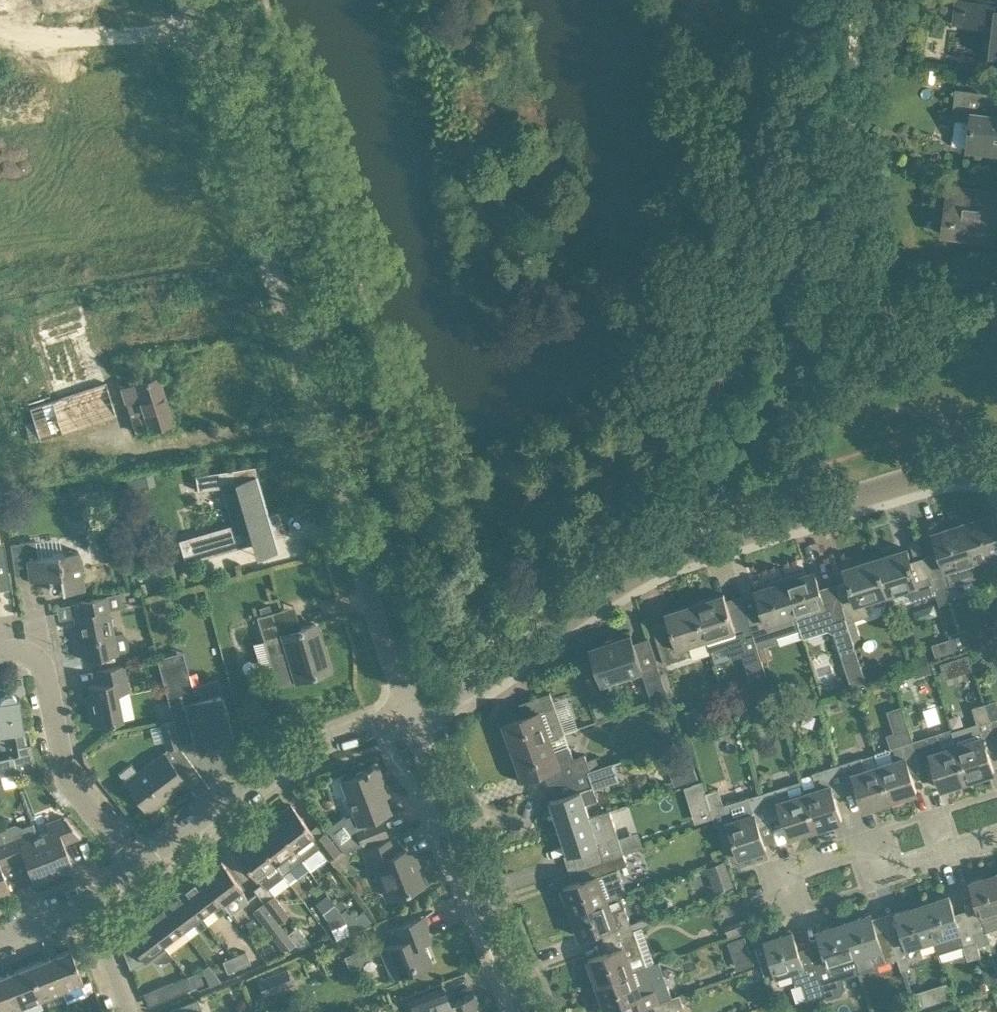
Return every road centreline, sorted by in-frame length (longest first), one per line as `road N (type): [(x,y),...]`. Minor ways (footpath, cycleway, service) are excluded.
road 1 (unclassified): [(407,721),(169,0)]
road 2 (unclassified): [(407,721),(629,576),(938,473),(996,473)]
road 3 (unclassified): [(526,1011),(407,721)]
road 4 (unclassified): [(138,867),(273,760),(407,721)]
road 5 (unclassified): [(0,654),(28,650),(42,664),(67,779),(138,867)]
road 6 (residential): [(745,903),(845,867),(862,867),(884,885),(996,850)]

